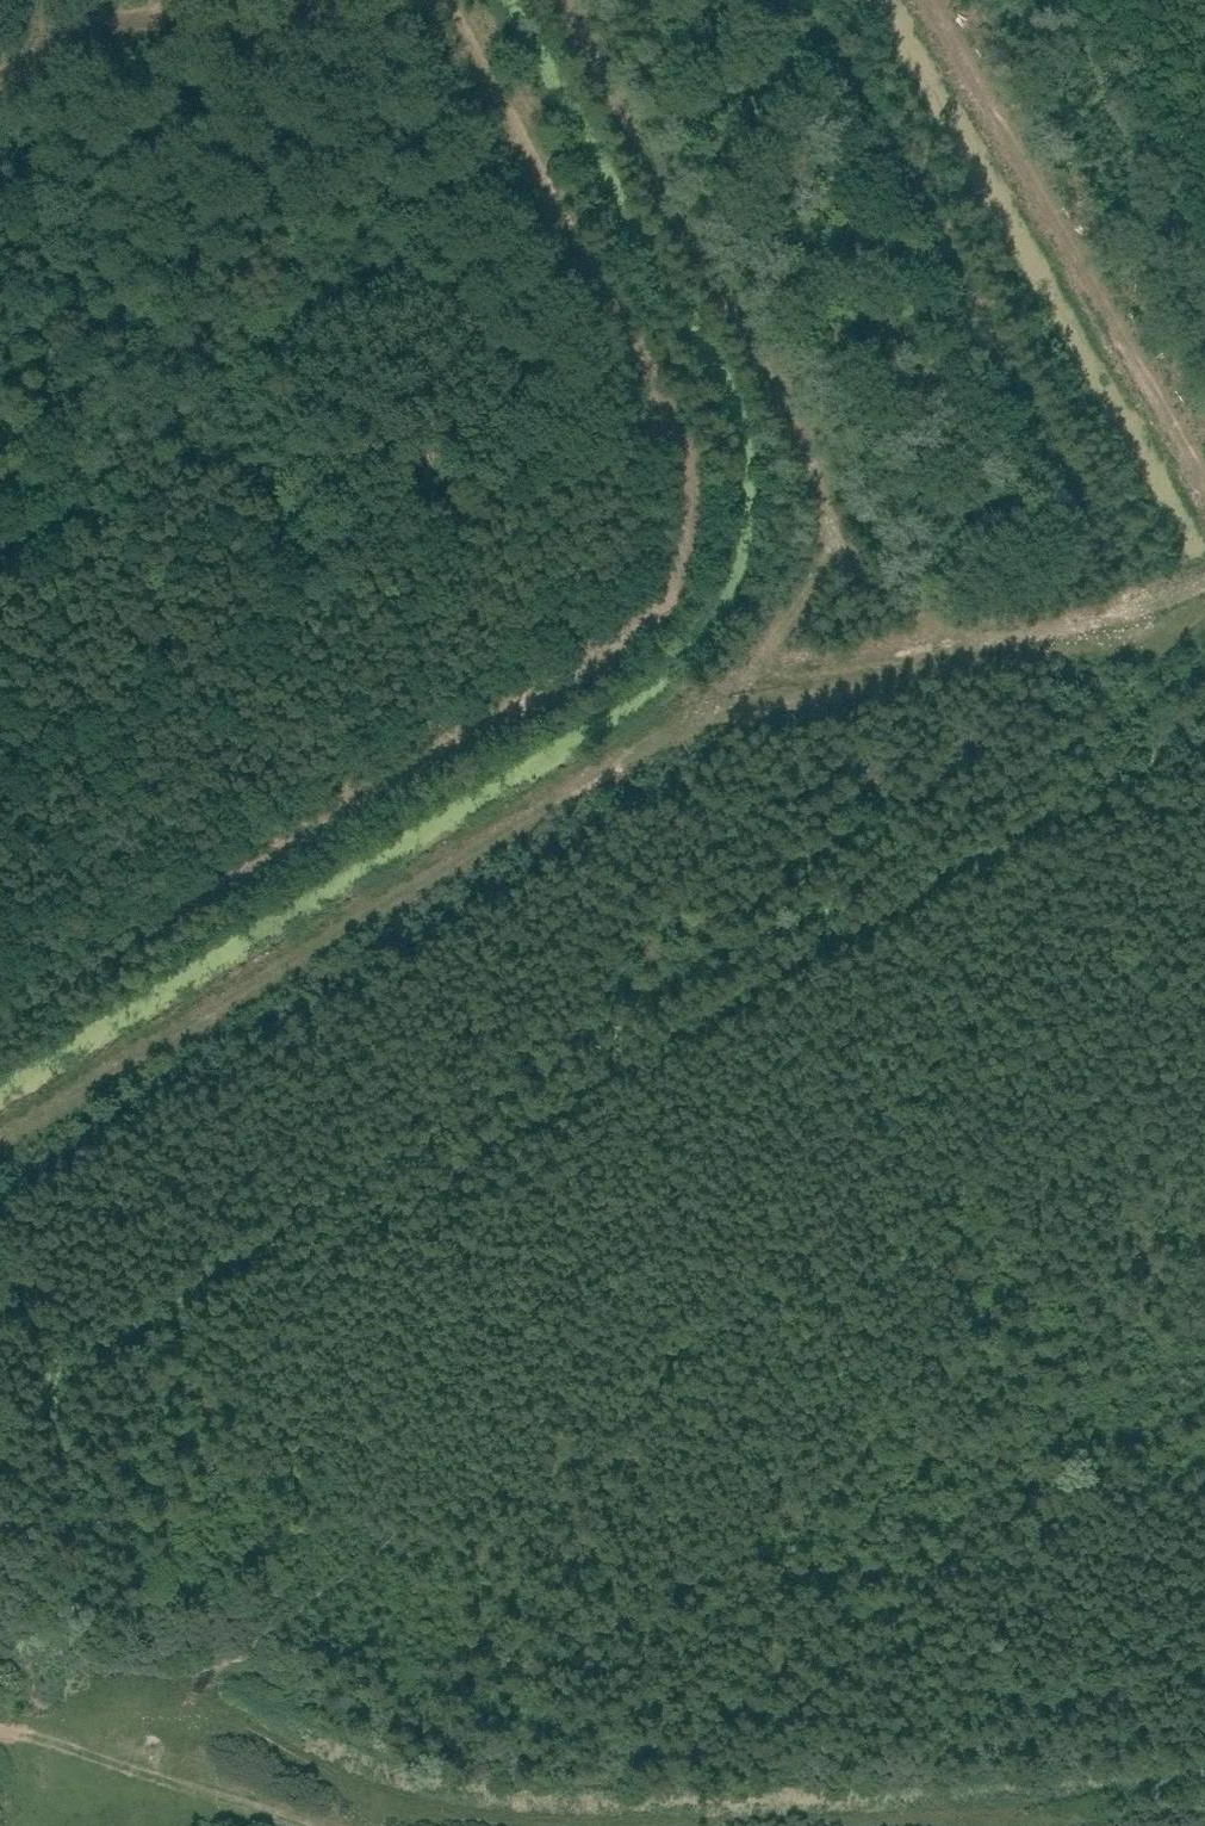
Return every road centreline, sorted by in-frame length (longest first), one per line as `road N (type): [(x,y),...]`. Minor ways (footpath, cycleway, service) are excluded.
road 1 (track): [(0,1740),(117,1762),(295,1825)]

